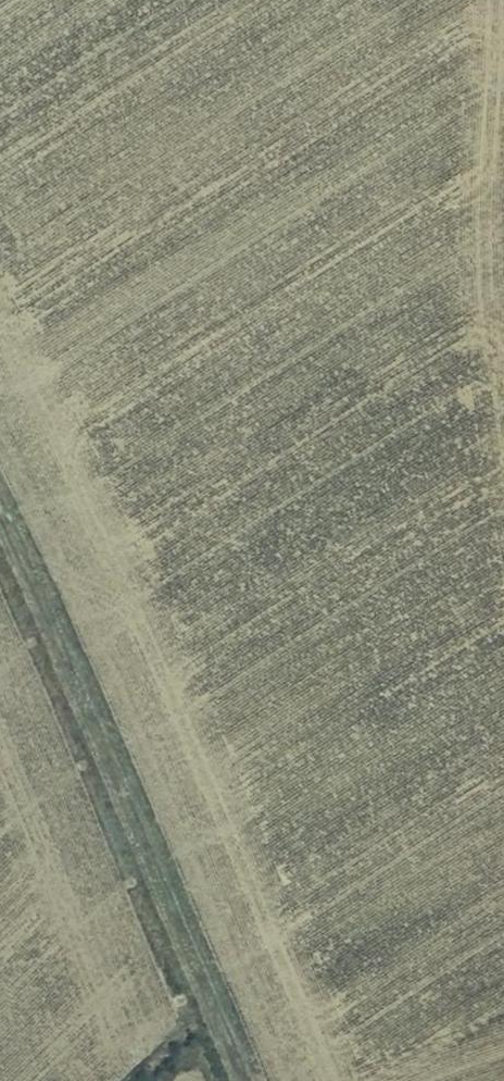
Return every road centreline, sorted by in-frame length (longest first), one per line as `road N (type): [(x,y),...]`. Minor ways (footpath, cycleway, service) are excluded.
road 1 (track): [(0,495),(247,1080)]

